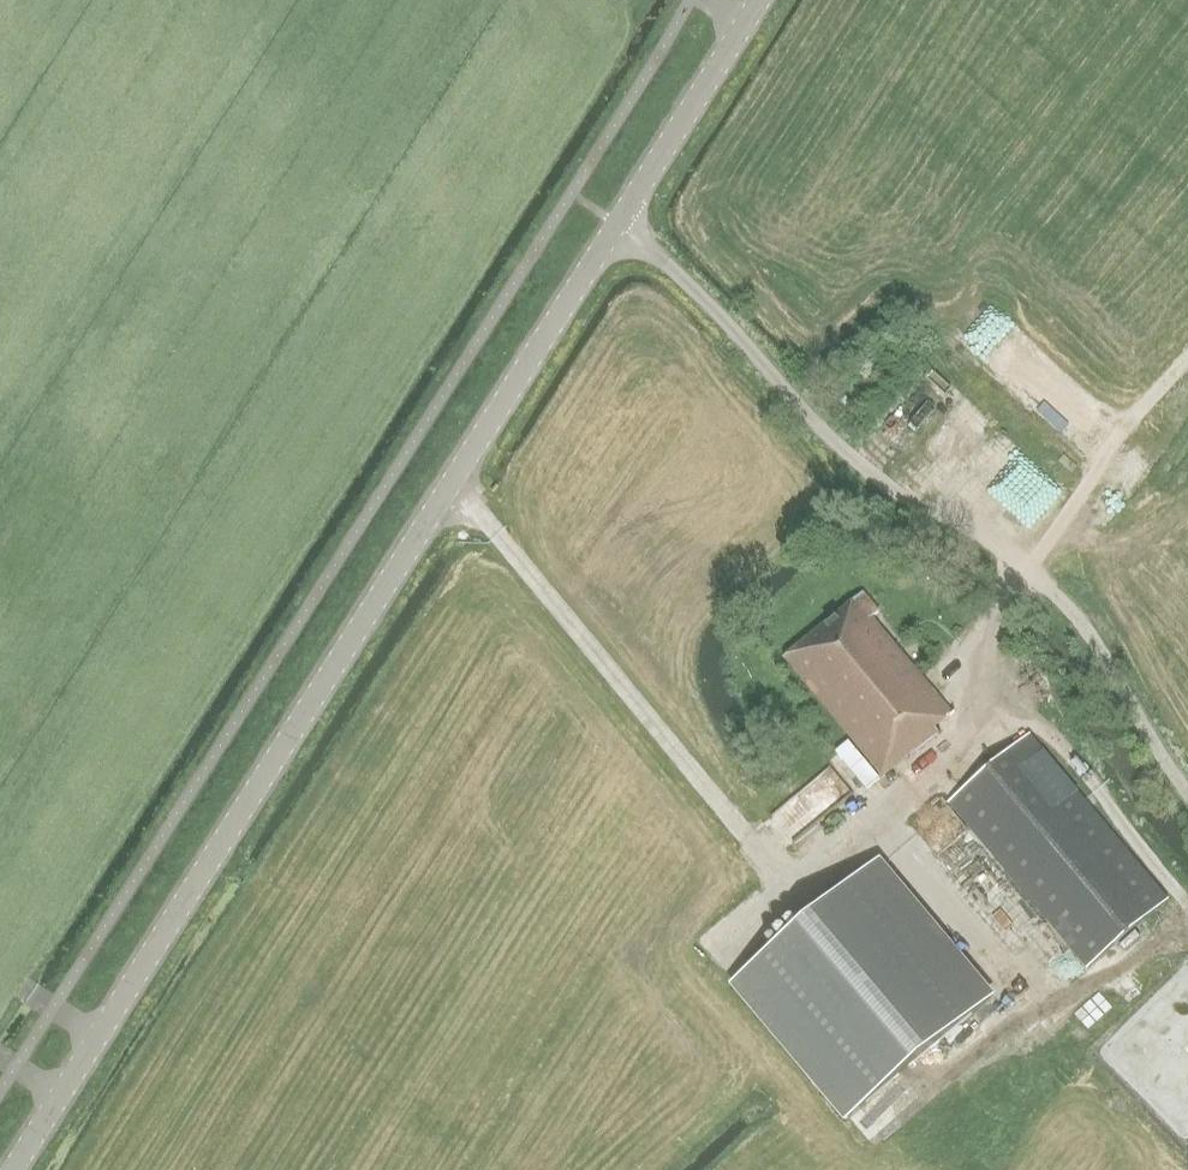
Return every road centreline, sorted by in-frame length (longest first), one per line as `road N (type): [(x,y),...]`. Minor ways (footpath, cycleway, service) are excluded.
road 1 (secondary): [(12,1169),(617,223)]
road 2 (unclassified): [(1028,570),(964,522),(870,471),(719,312),(617,223)]
road 3 (track): [(981,691),(1039,725),(1078,764),(1187,903)]
road 4 (track): [(1187,359),(1129,421),(1028,570)]
road 5 (secondary): [(617,223),(759,0)]

